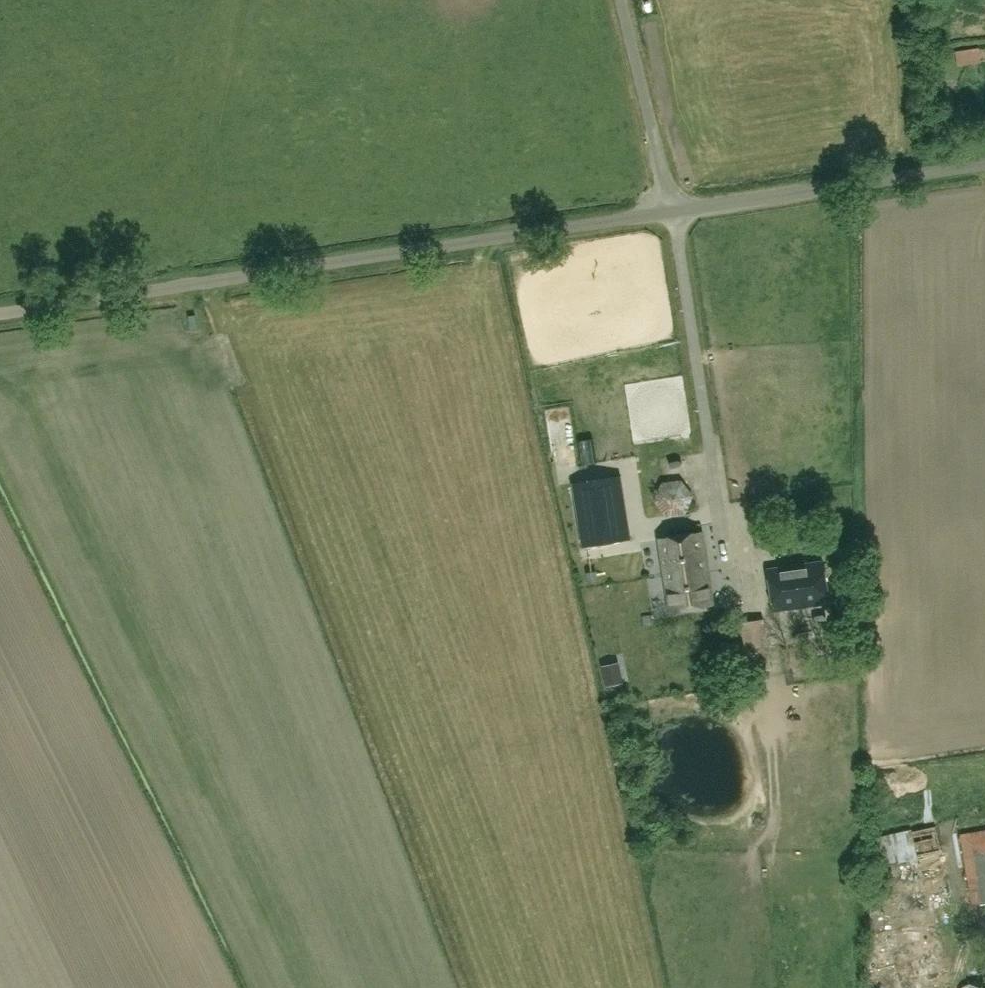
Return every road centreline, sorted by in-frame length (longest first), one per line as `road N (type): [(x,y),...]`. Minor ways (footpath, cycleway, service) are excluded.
road 1 (unclassified): [(984,162),(0,319)]

